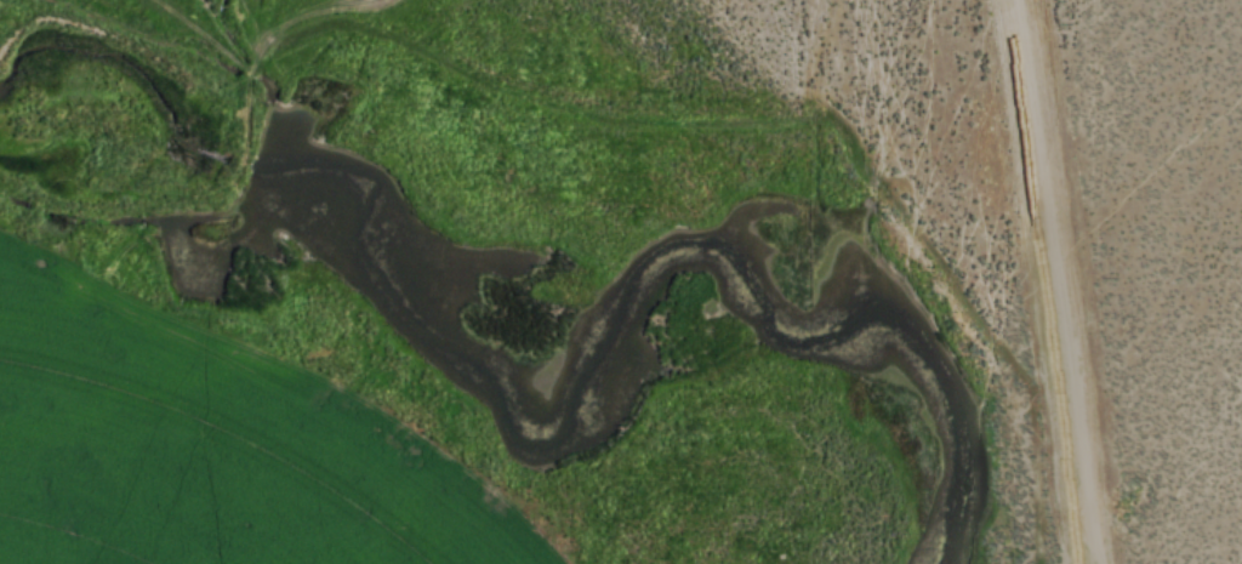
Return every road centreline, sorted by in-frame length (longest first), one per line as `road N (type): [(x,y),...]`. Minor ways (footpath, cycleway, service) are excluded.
road 1 (track): [(380,563),(266,422),(187,365),(114,258),(0,287)]
road 2 (track): [(155,190),(220,187),(241,137),(255,46),(278,21),(328,0)]

